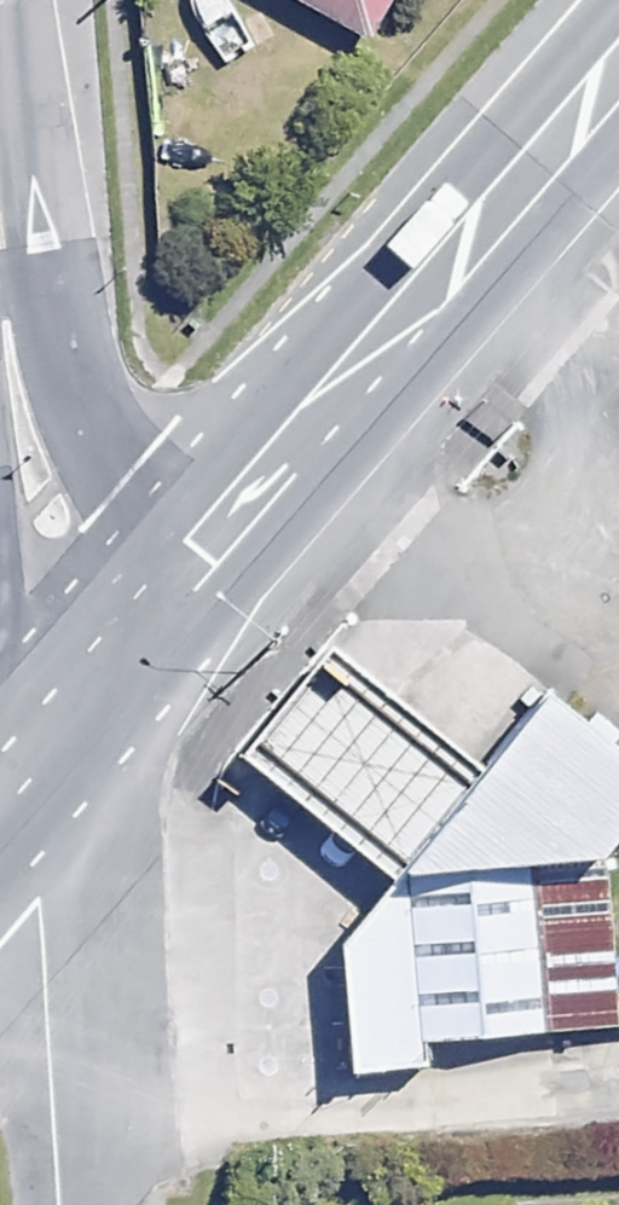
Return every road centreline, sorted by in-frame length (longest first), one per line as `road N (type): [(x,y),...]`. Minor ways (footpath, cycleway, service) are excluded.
road 1 (trunk): [(18,765),(618,69)]
road 2 (residential): [(18,765),(51,1204)]
road 3 (secondary): [(0,466),(18,765)]

